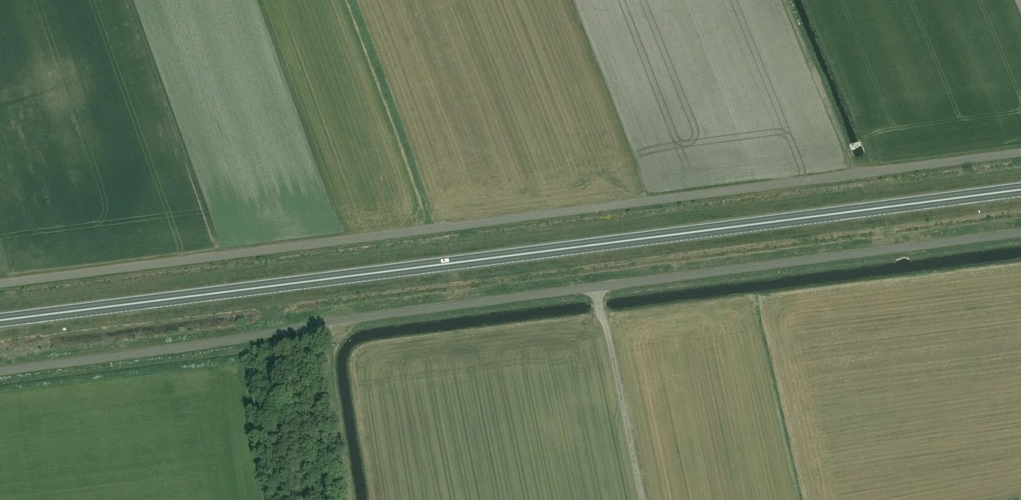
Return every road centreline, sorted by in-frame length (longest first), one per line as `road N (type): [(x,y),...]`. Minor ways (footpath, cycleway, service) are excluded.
road 1 (unclassified): [(1020,232),(522,294),(0,373)]
road 2 (trunk): [(0,320),(1020,189)]
road 3 (unclassified): [(1020,152),(0,282)]
road 4 (track): [(349,499),(322,327)]

